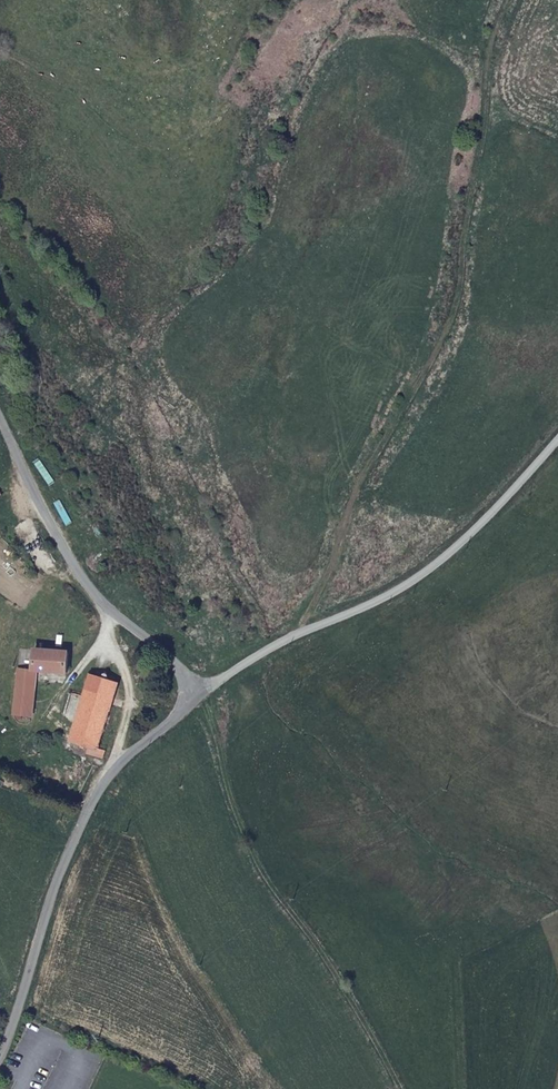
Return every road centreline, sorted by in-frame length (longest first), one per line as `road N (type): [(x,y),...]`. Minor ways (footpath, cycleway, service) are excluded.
road 1 (unclassified): [(557,436),(428,569),(279,644),(199,695)]
road 2 (unclassified): [(126,756),(94,795),(61,871),(0,1057)]
road 3 (unclassified): [(0,418),(38,509),(110,615),(132,634)]
road 4 (unclassified): [(132,634),(126,756)]

